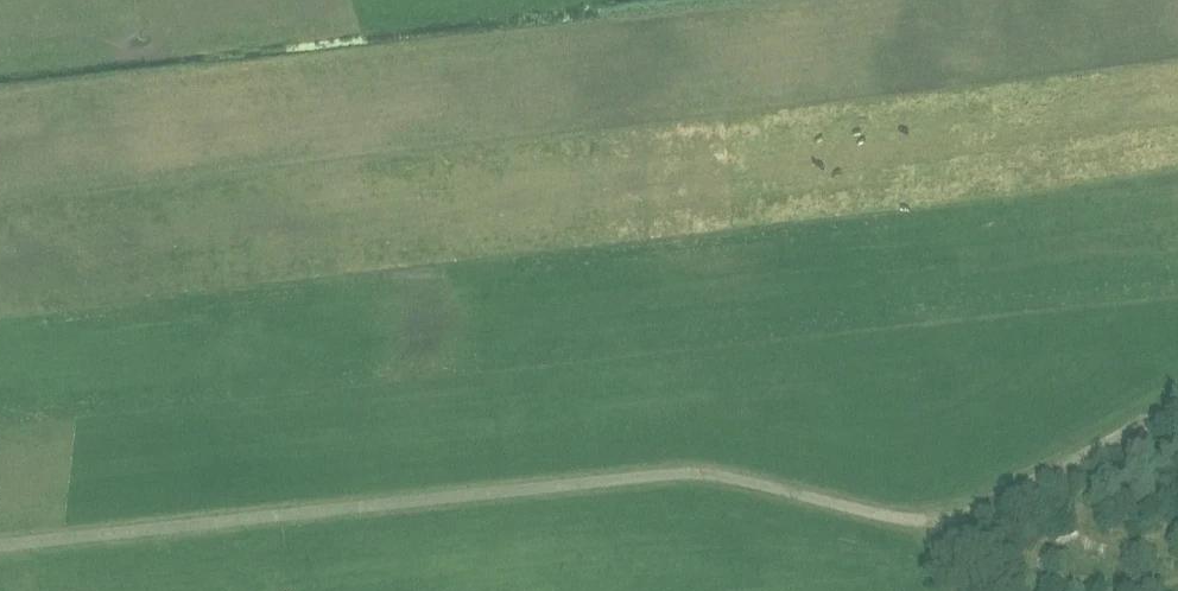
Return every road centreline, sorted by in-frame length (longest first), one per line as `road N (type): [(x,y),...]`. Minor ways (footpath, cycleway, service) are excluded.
road 1 (track): [(0,544),(687,471),(890,516),(941,518),(990,505),(1177,408)]

